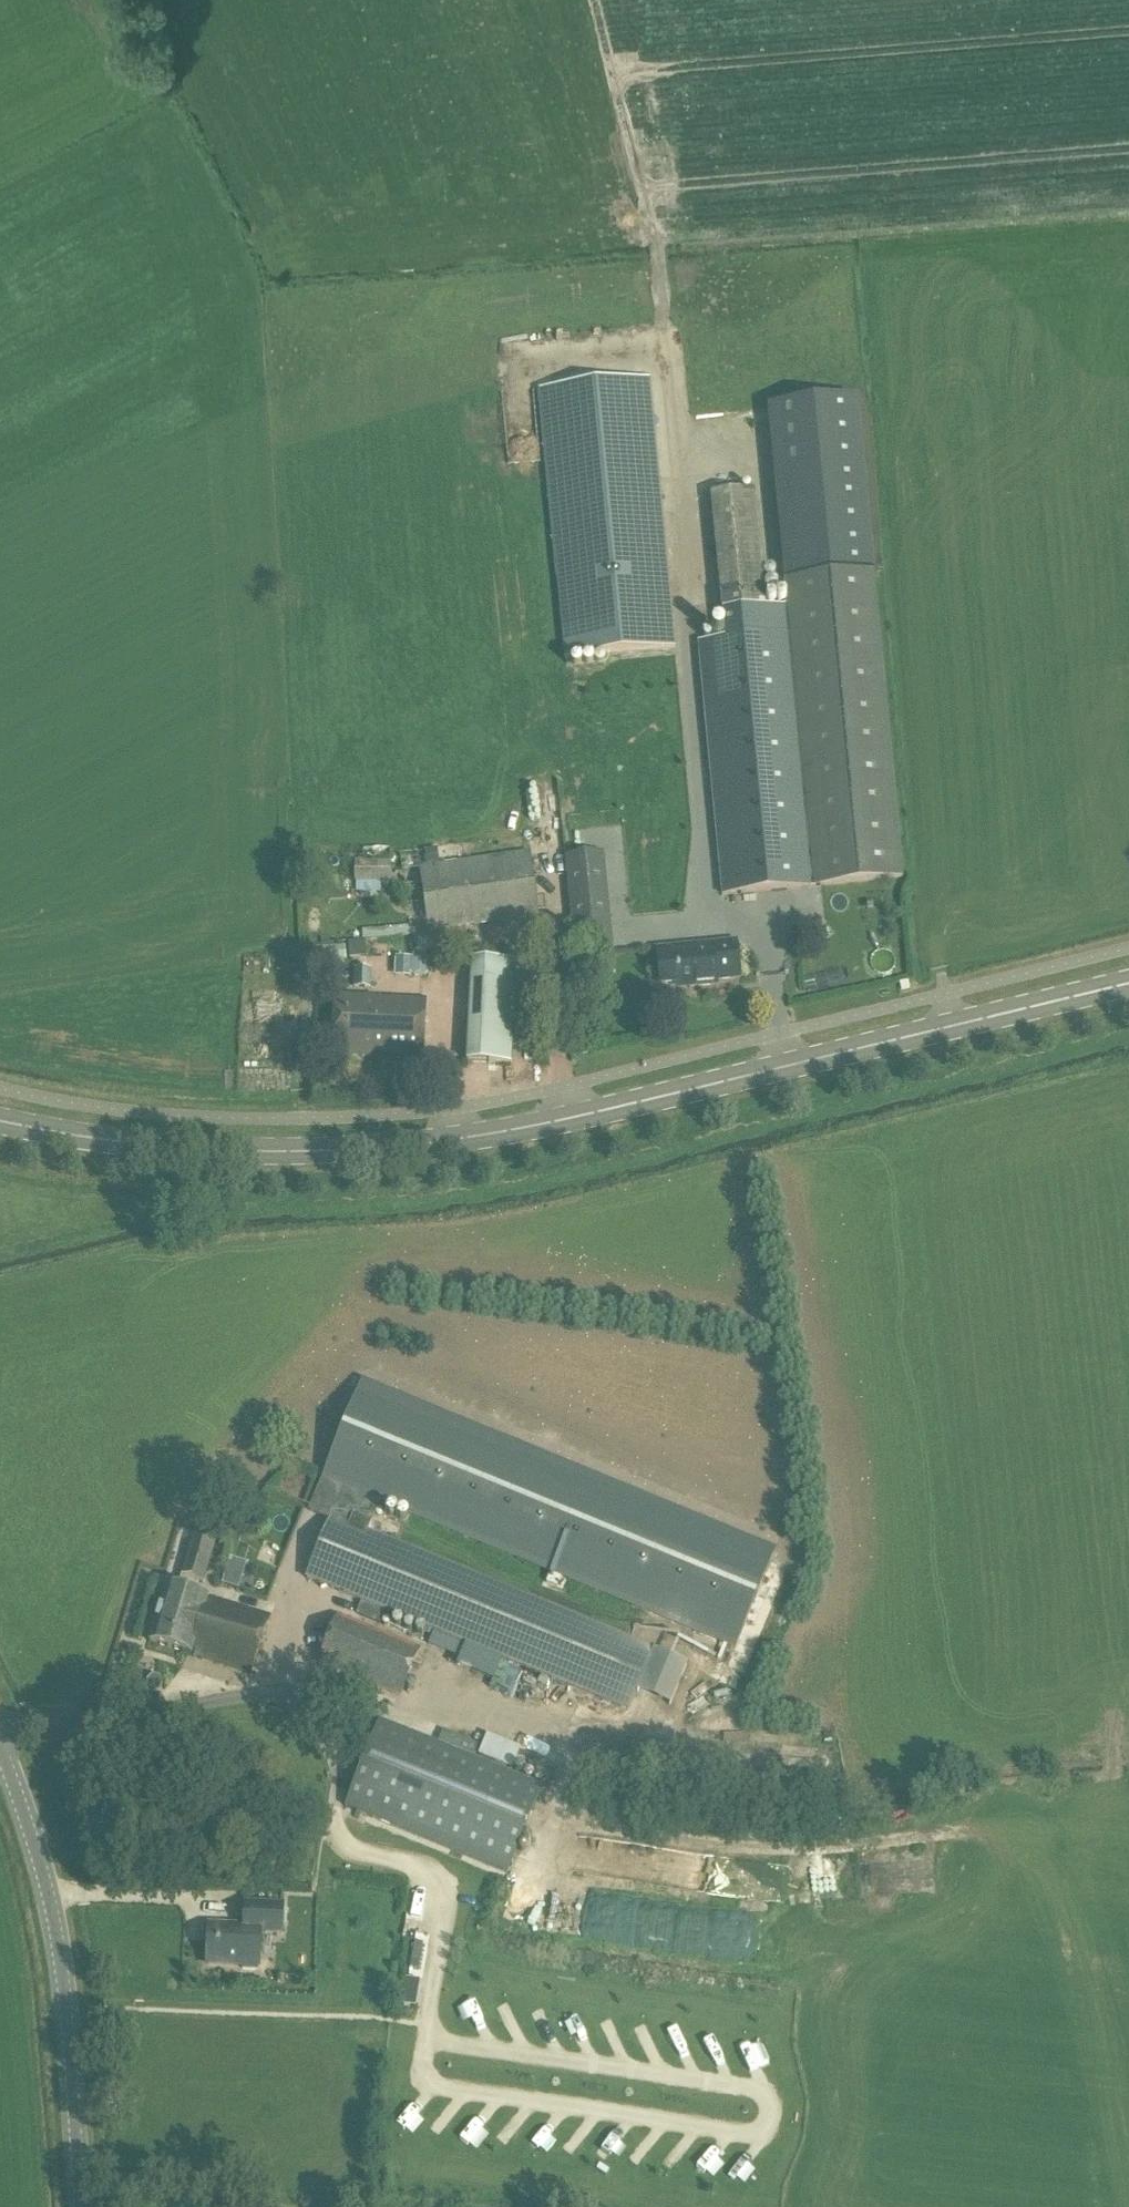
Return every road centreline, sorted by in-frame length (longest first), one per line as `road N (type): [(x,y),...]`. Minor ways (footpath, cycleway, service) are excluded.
road 1 (secondary): [(1128,984),(454,1141),(239,1152),(0,1123)]
road 2 (tertiary): [(79,2206),(67,2014),(47,1905),(0,1755)]

